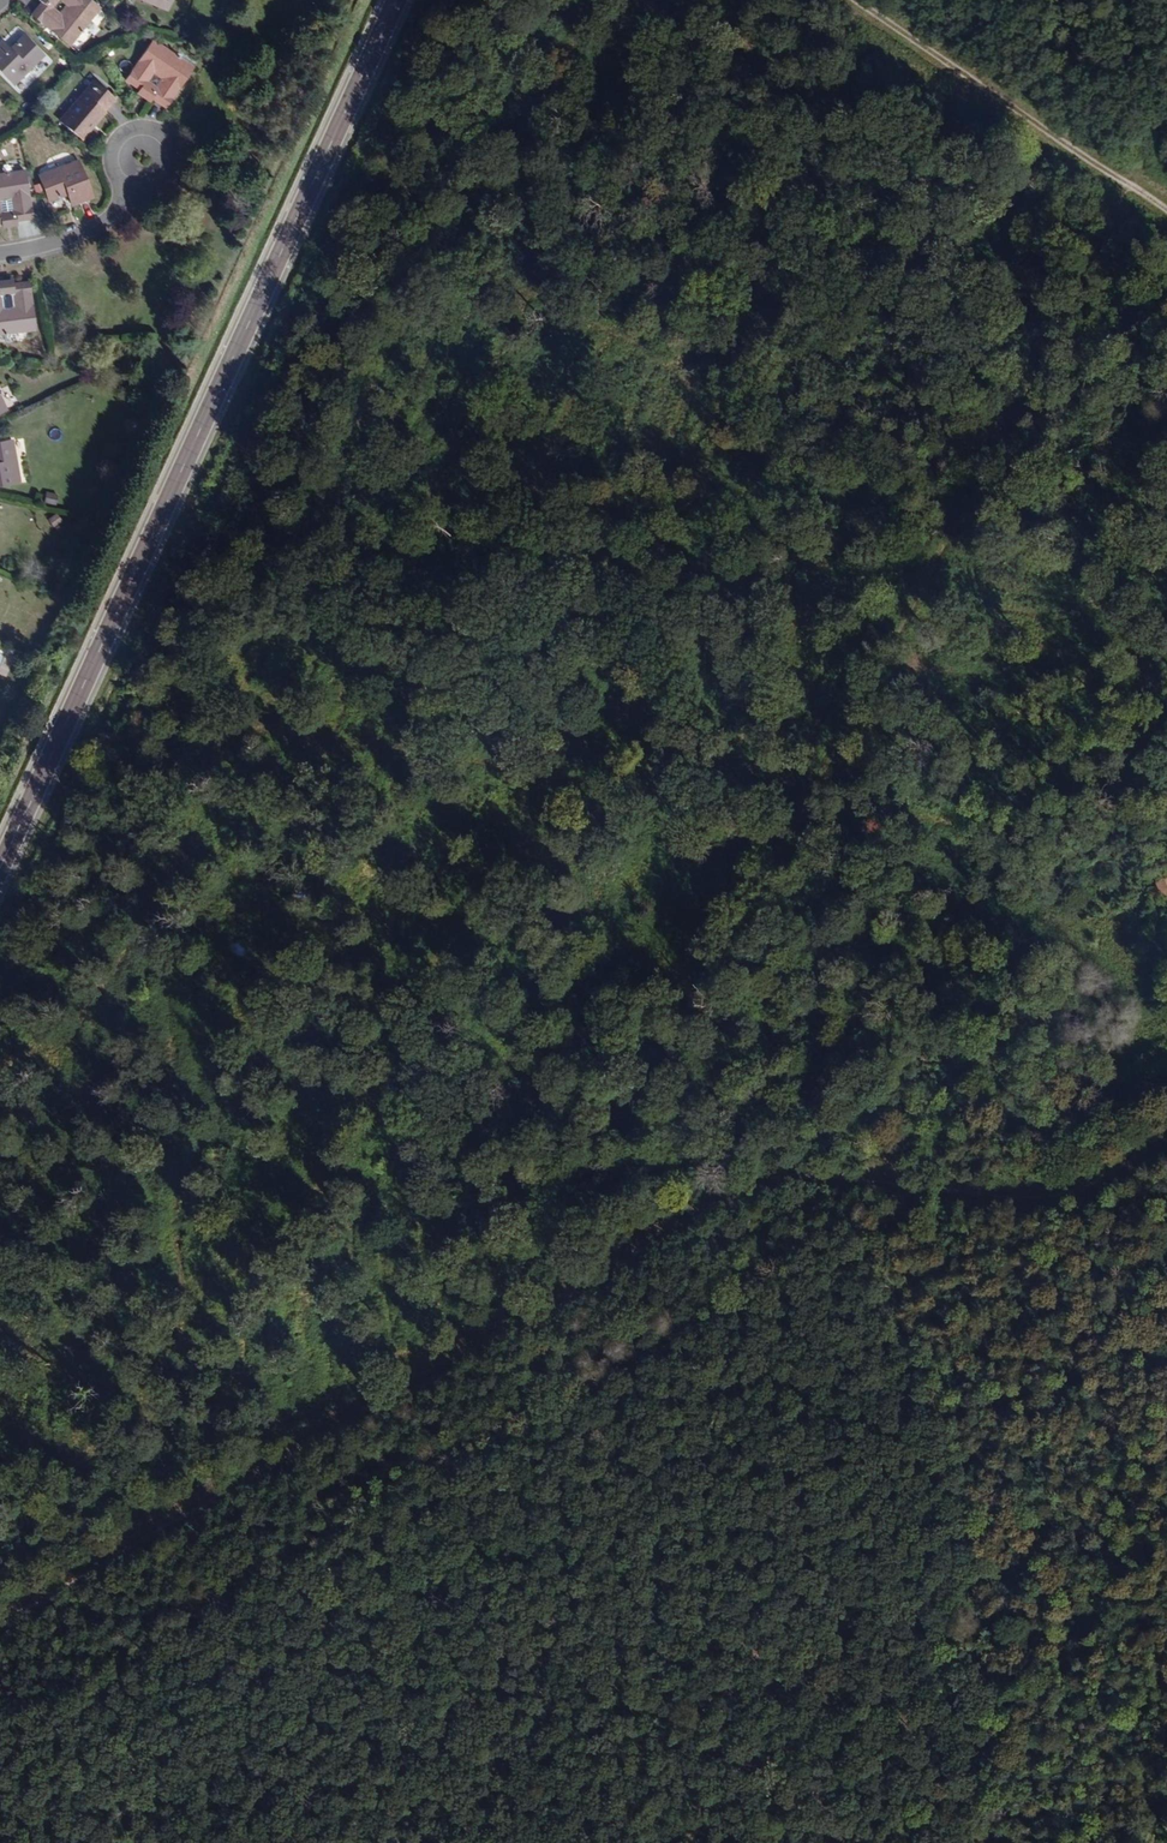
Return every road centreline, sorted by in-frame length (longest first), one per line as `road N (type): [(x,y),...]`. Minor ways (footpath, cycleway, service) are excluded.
road 1 (track): [(0,1630),(771,1173),(1054,1205),(1166,1138)]
road 2 (primary): [(395,0),(0,869)]
road 3 (residential): [(147,159),(122,215),(64,242),(0,254)]

